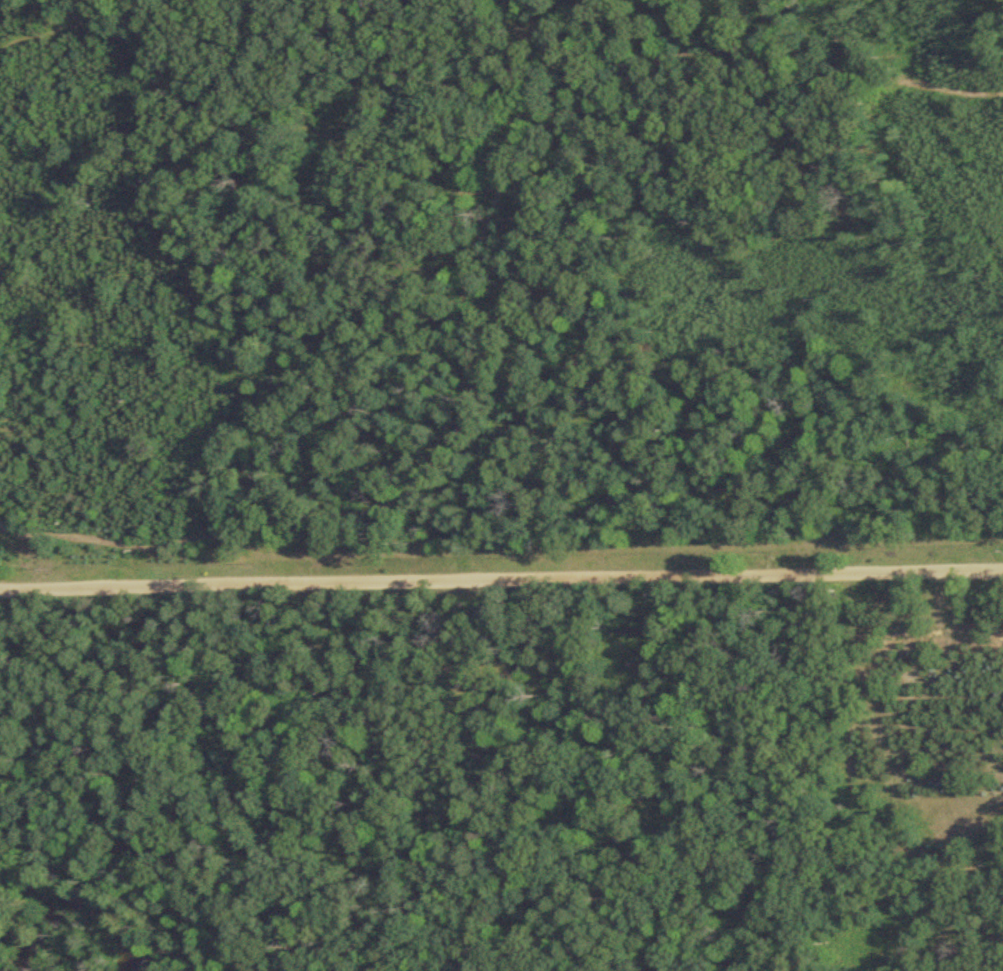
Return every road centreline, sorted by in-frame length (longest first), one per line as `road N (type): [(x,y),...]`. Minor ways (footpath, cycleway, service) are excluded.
road 1 (residential): [(1002,565),(0,585)]

